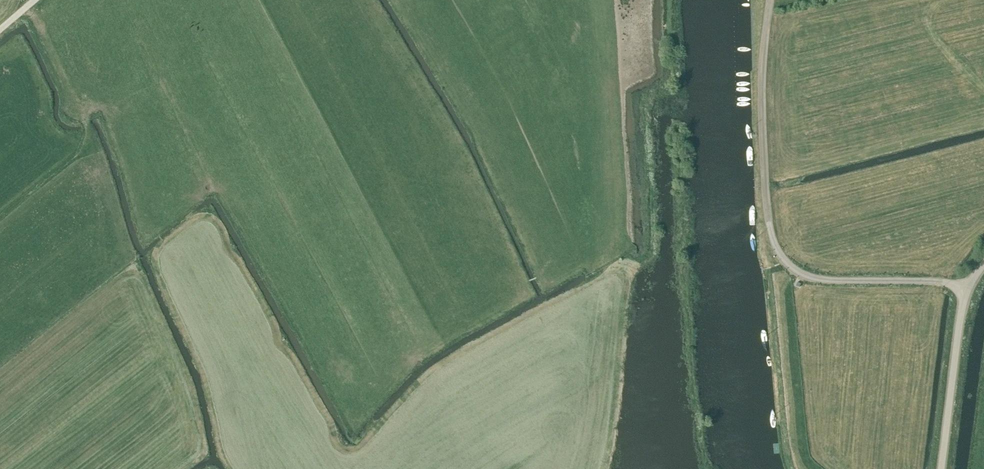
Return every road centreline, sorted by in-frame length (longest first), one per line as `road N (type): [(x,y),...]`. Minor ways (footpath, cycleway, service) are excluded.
road 1 (tertiary): [(983,265),(962,309),(941,468)]

